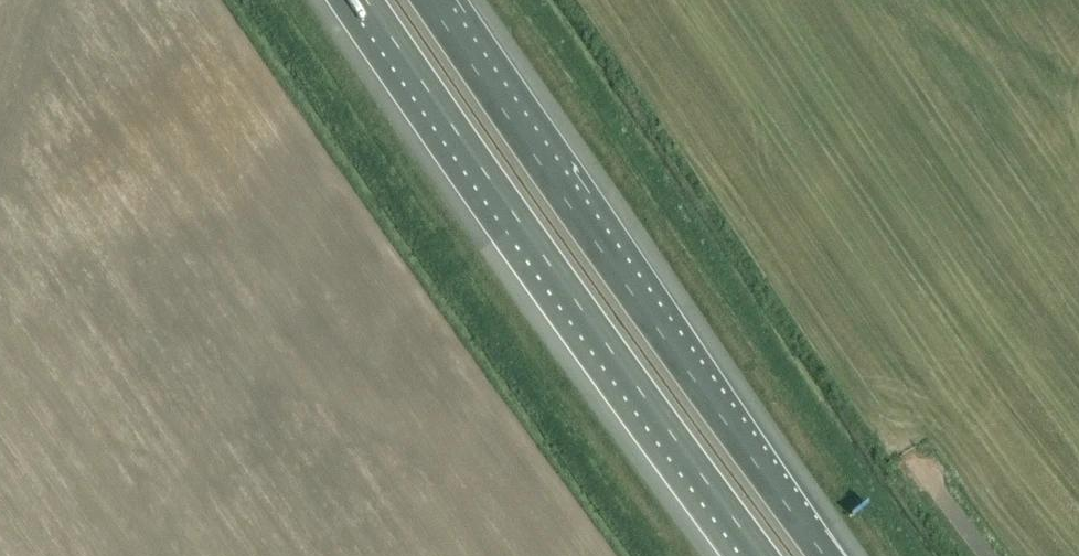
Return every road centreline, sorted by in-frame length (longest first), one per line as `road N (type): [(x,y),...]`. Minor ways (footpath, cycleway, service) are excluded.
road 1 (motorway): [(367,0),(763,555)]
road 2 (motorway): [(823,555),(428,0)]

